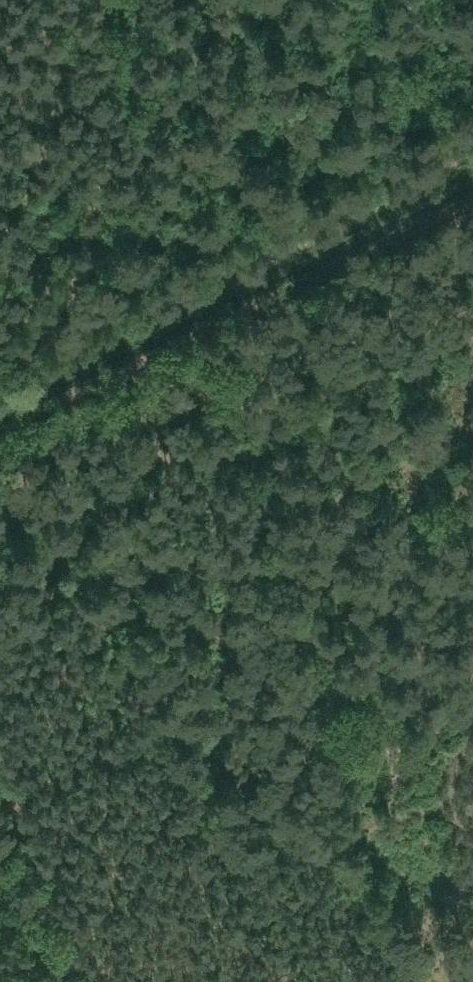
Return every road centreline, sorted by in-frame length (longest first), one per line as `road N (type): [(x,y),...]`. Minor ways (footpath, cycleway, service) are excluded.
road 1 (track): [(0,780),(64,981)]

